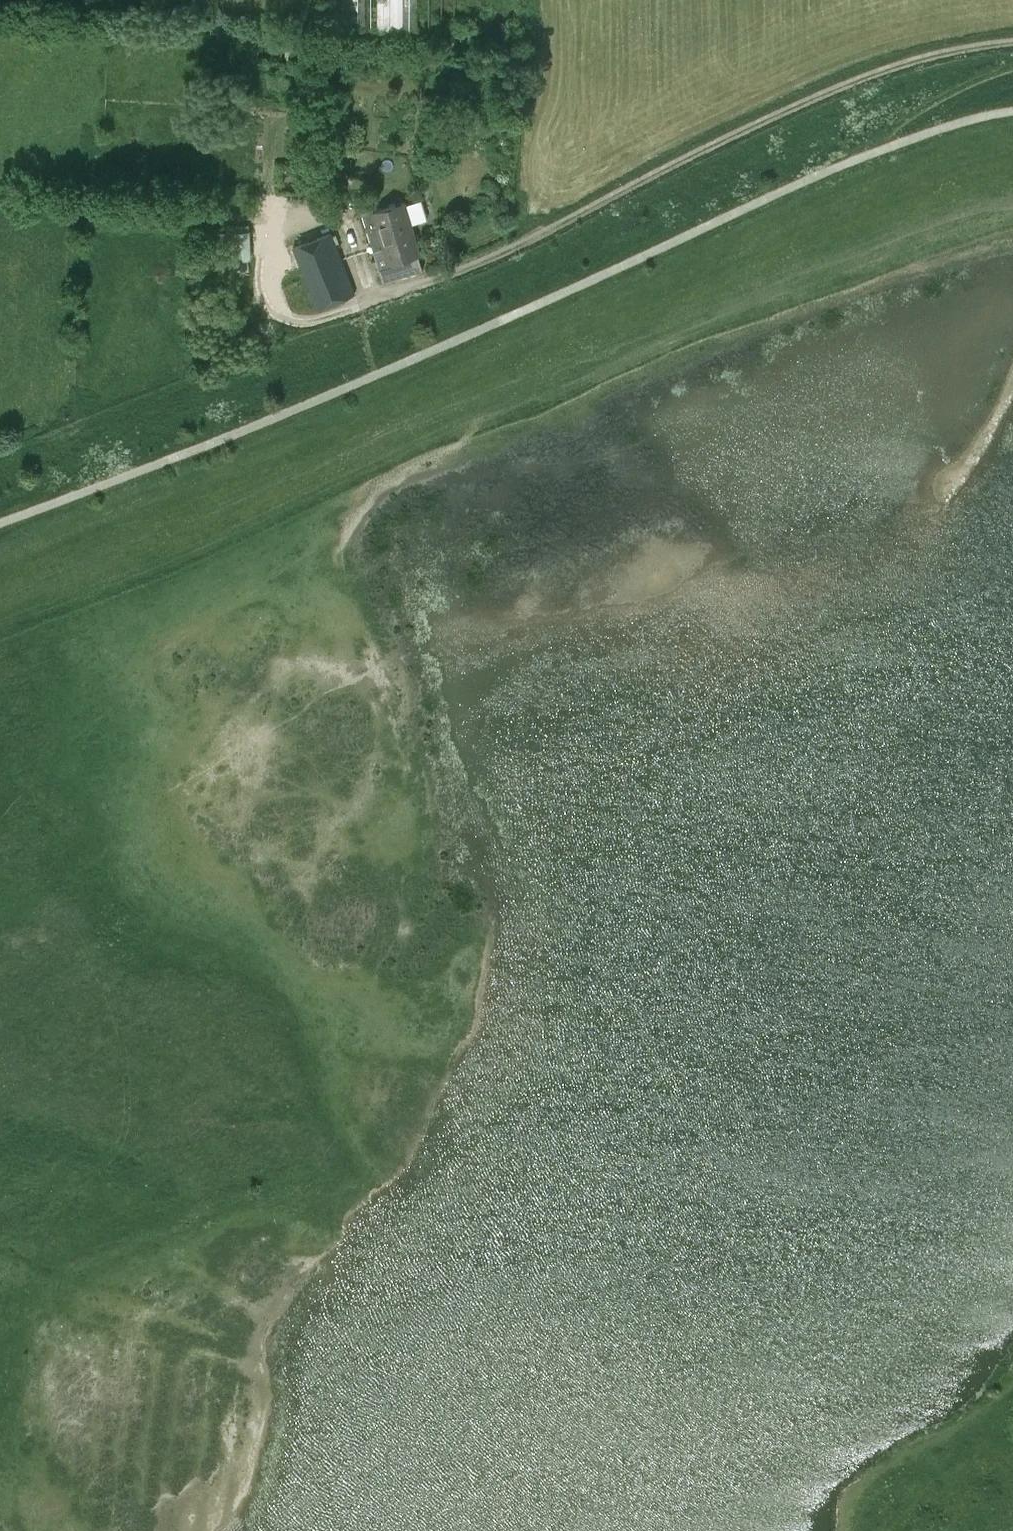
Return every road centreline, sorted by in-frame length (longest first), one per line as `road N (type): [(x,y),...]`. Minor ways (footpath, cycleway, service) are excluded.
road 1 (unclassified): [(441,277),(887,63),(1012,44)]

